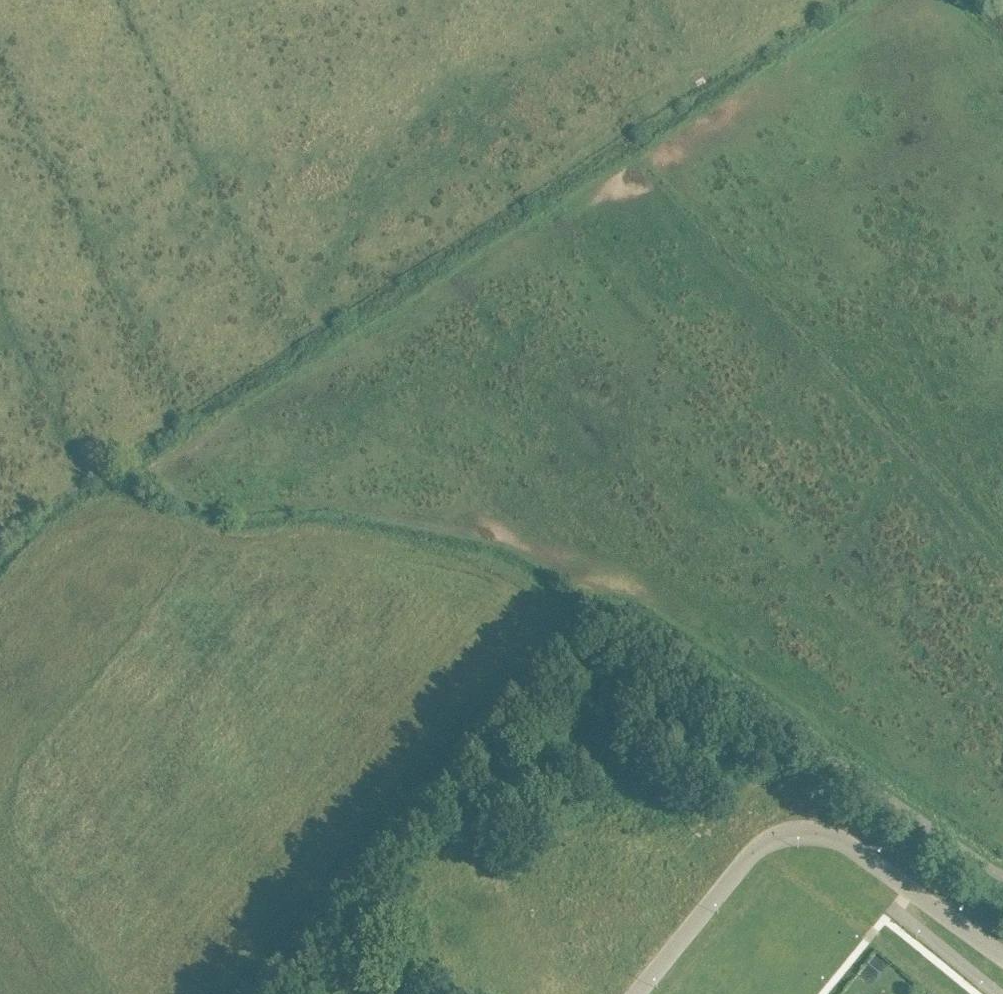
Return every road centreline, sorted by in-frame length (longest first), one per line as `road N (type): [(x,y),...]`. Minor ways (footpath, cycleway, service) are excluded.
road 1 (unclassified): [(1002,956),(847,843),(790,831),(748,855),(635,993)]

